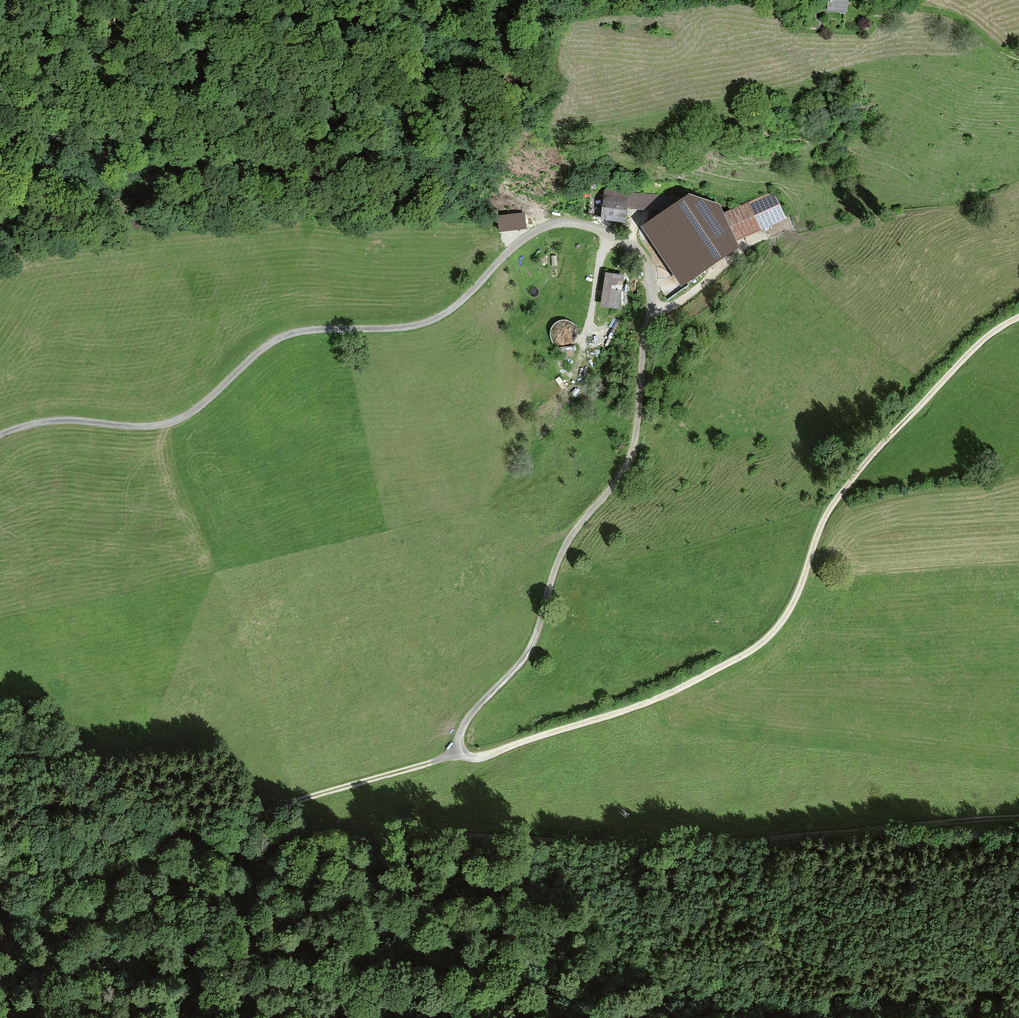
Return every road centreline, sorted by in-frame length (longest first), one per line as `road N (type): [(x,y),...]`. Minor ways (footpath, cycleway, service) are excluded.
road 1 (track): [(460,752),(464,723),(519,664),(555,565),(632,450),(650,283),(628,247),(594,231),(543,225),(447,313),(410,328),(290,335),(266,345),(180,421),(154,428),(68,421),(0,436)]
road 2 (track): [(1018,318),(975,348),(830,505),(788,610),(761,643),(624,712),(484,757),(460,752)]
road 3 (track): [(1018,818),(582,841),(417,838)]
road 4 (track): [(555,223),(497,190),(341,145),(238,104),(0,39)]
road 5 (track): [(364,1015),(128,1000),(23,1017)]
road 6 (track): [(1018,1008),(909,999),(843,1013),(722,1017)]
road 7 (track): [(460,752),(179,835)]
road 8 (track): [(179,835),(210,860),(236,864),(304,843),(405,838)]
road 9 (track): [(170,836),(179,842),(171,850),(0,929)]
road 10 (track): [(179,835),(0,858)]

